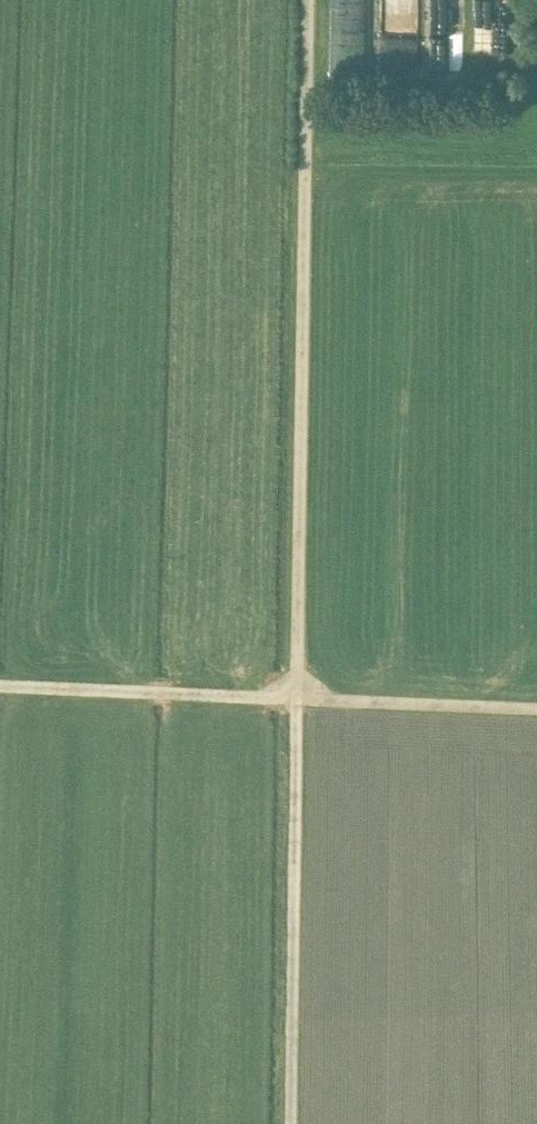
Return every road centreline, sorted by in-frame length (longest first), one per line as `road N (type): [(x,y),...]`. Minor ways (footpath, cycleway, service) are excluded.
road 1 (track): [(291,1123),(312,0)]
road 2 (track): [(0,681),(536,704)]

